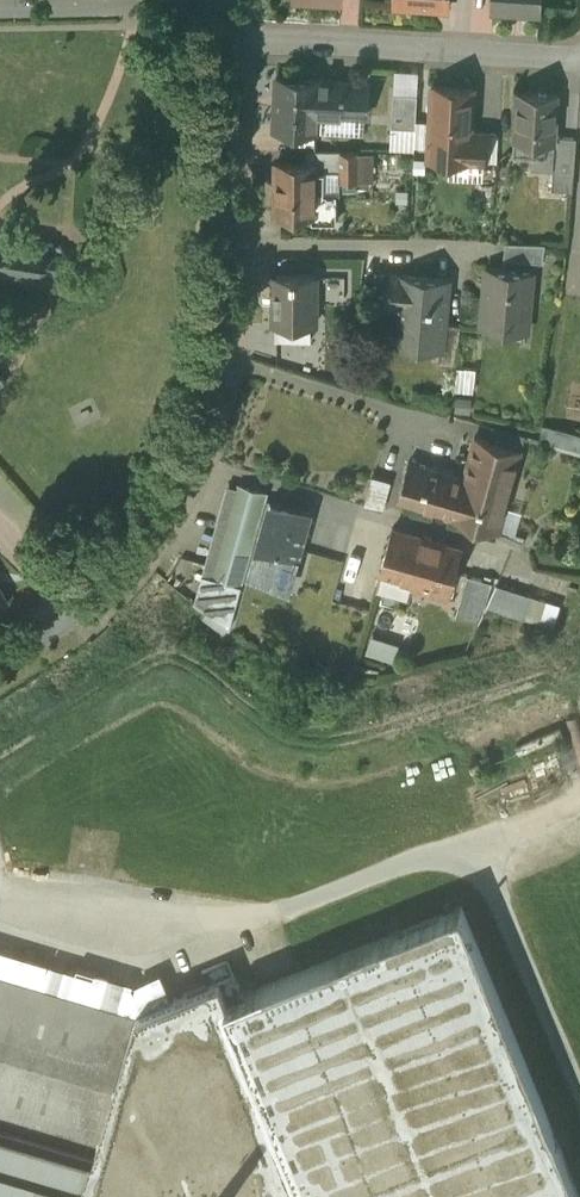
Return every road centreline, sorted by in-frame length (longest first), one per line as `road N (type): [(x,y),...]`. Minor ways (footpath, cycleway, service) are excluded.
road 1 (residential): [(227,41),(230,350),(168,503),(77,612)]
road 2 (residential): [(227,41),(579,45)]
road 3 (residential): [(227,2),(0,7)]

